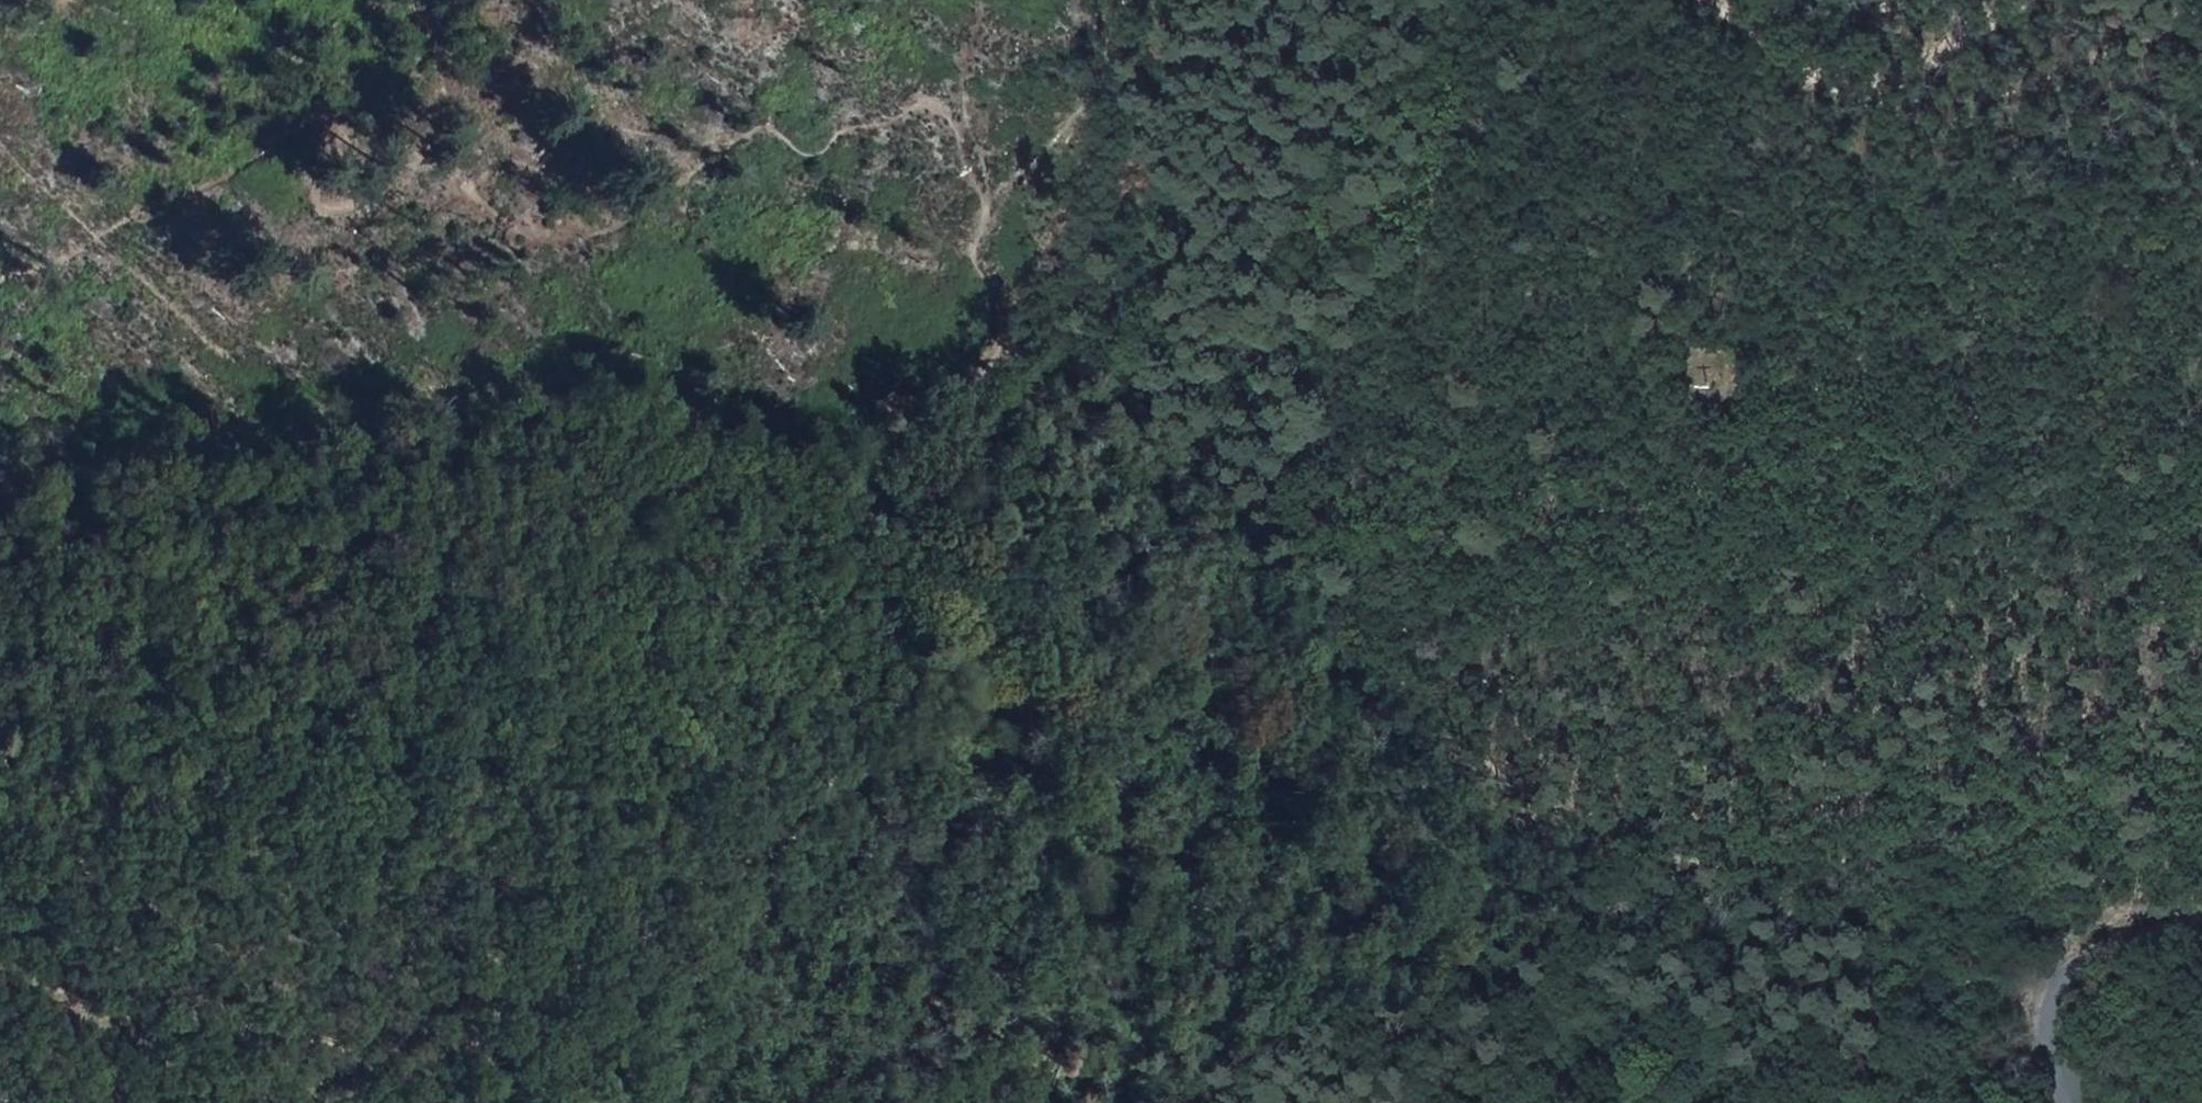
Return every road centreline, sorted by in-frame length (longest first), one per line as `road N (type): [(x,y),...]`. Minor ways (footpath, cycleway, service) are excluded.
road 1 (track): [(1576,1102),(1650,1034),(1822,936)]
road 2 (tertiary): [(2082,1102),(2059,1066),(2055,1011),(2082,962),(2201,921)]
road 3 (track): [(1913,0),(1859,18),(1801,23),(1755,0)]

